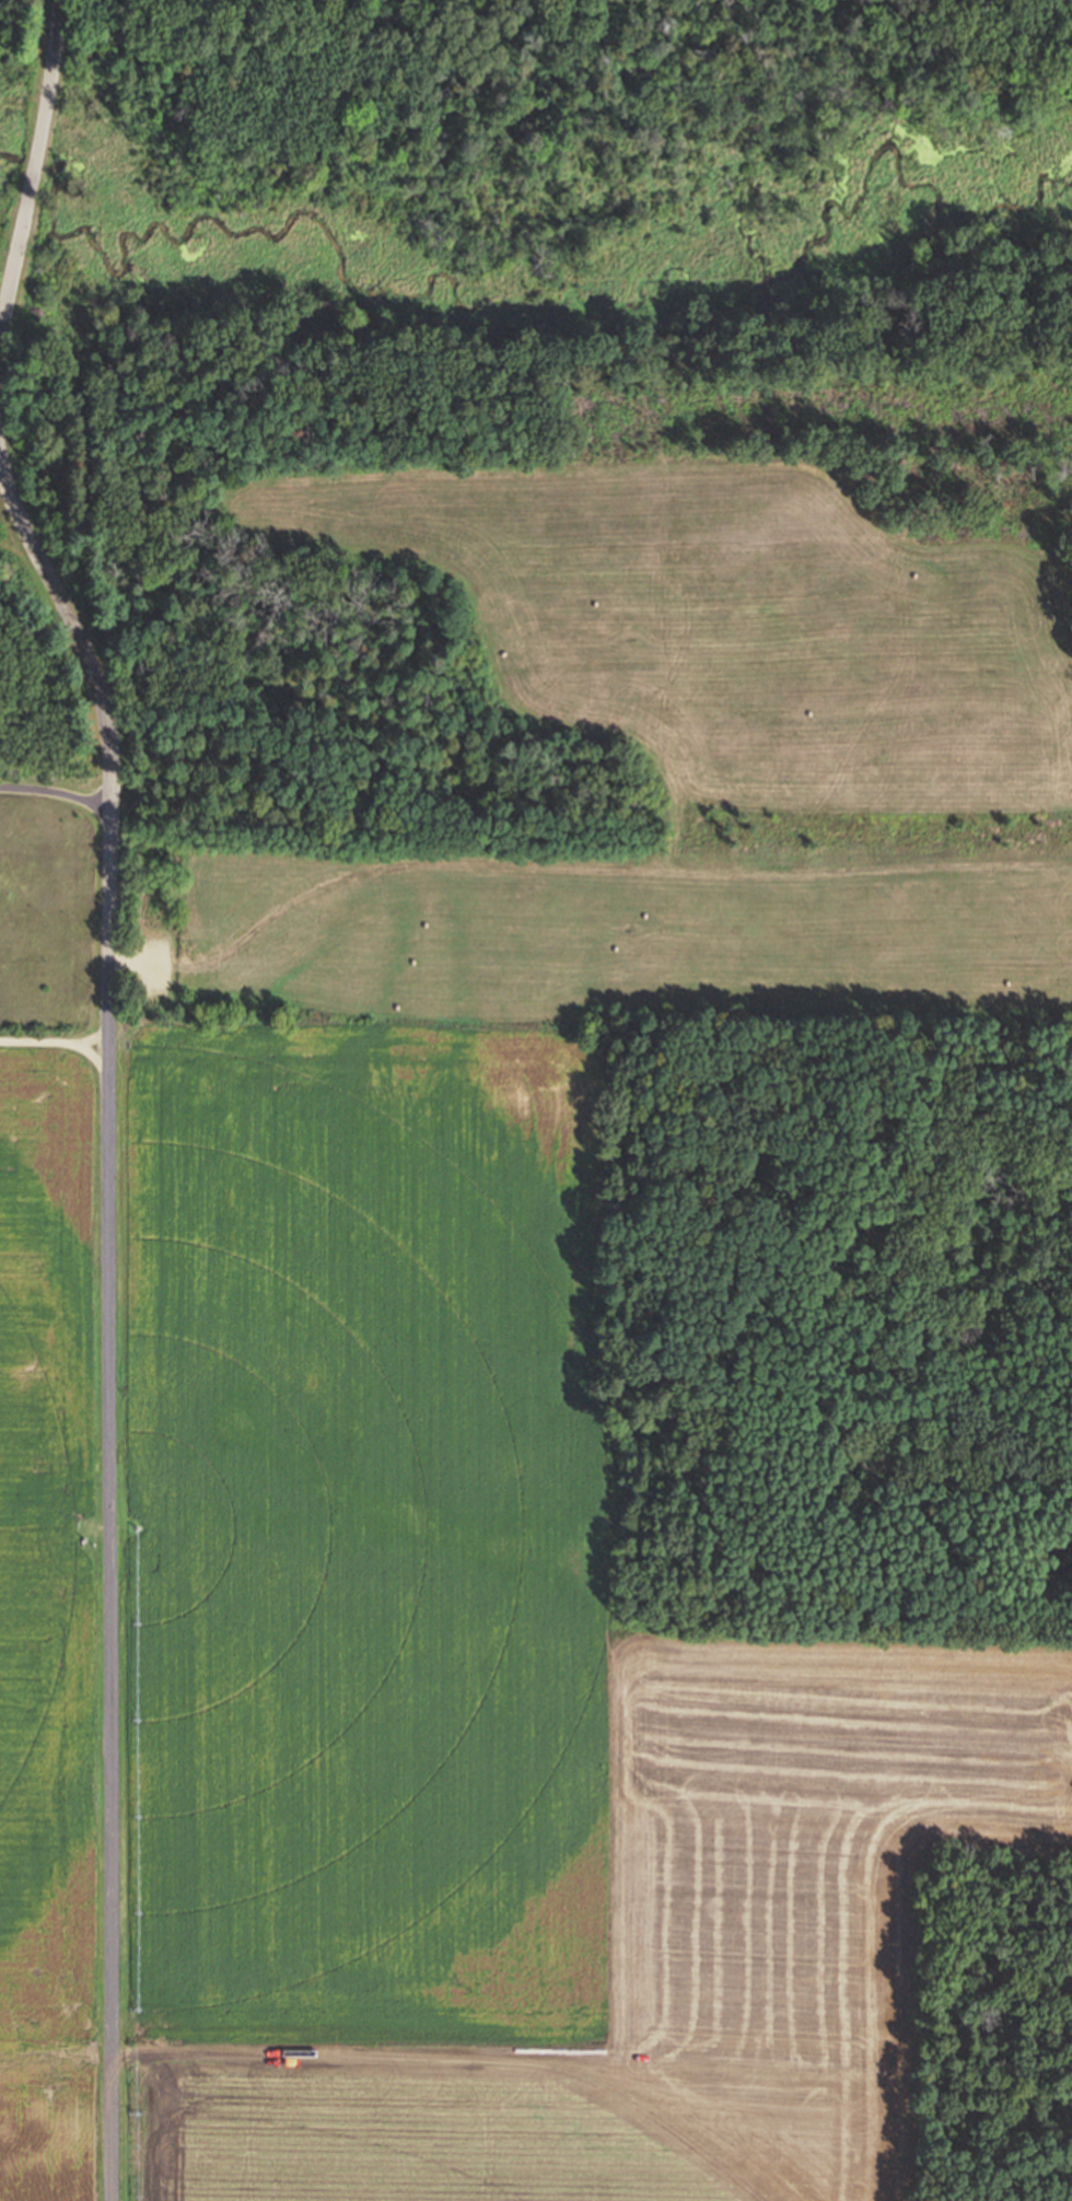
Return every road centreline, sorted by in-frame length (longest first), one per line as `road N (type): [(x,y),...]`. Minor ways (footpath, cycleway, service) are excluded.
road 1 (residential): [(115,2200),(112,736),(89,659),(0,455)]
road 2 (residential): [(0,338),(61,0)]

